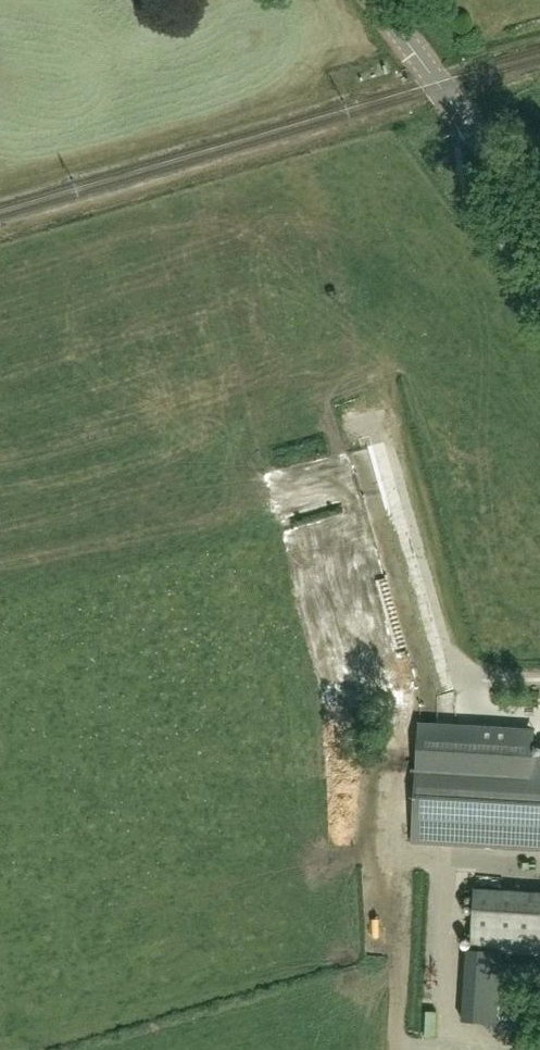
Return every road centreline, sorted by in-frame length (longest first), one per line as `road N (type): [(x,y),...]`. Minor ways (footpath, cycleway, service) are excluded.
road 1 (tertiary): [(539,219),(377,0)]

